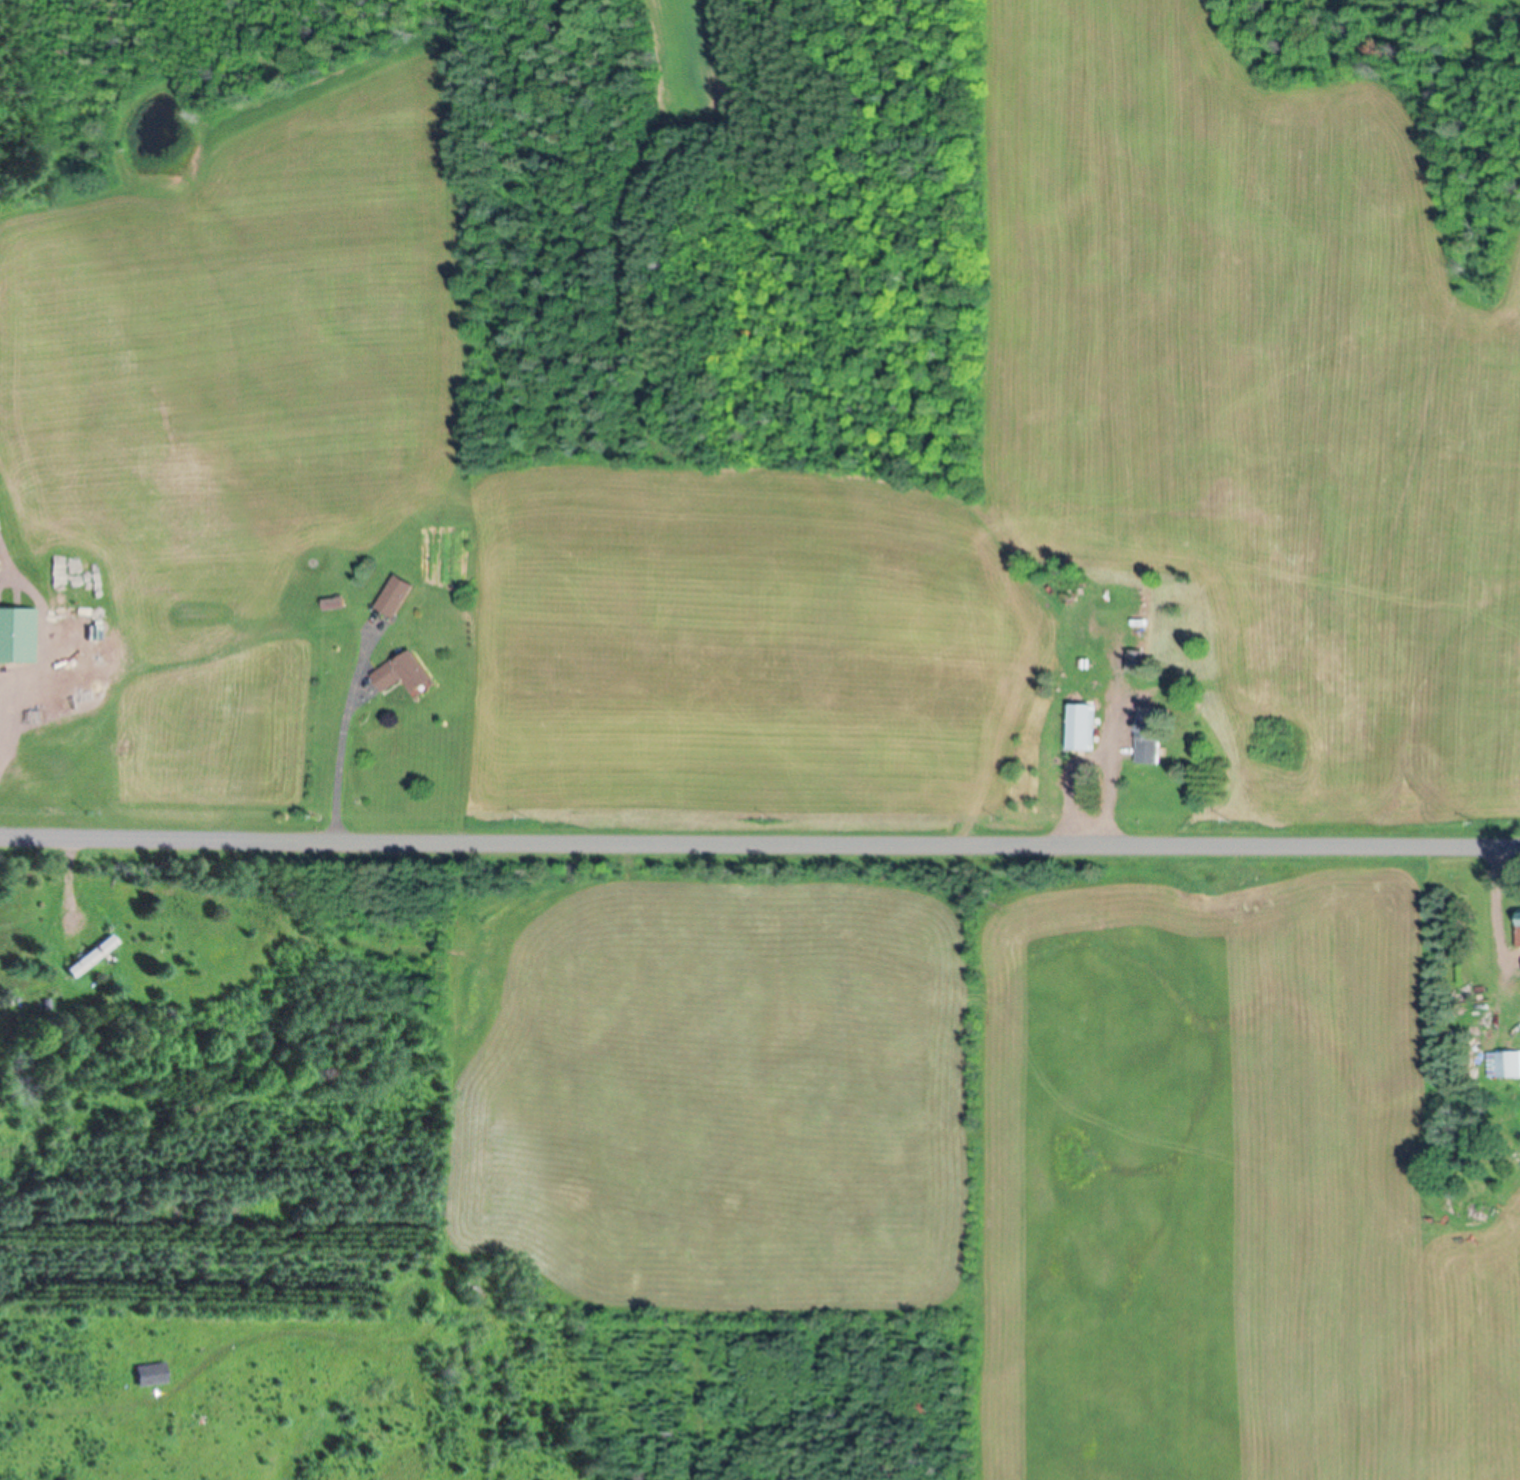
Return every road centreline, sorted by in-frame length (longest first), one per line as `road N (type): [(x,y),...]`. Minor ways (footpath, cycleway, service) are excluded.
road 1 (secondary): [(0,841),(1519,849)]

